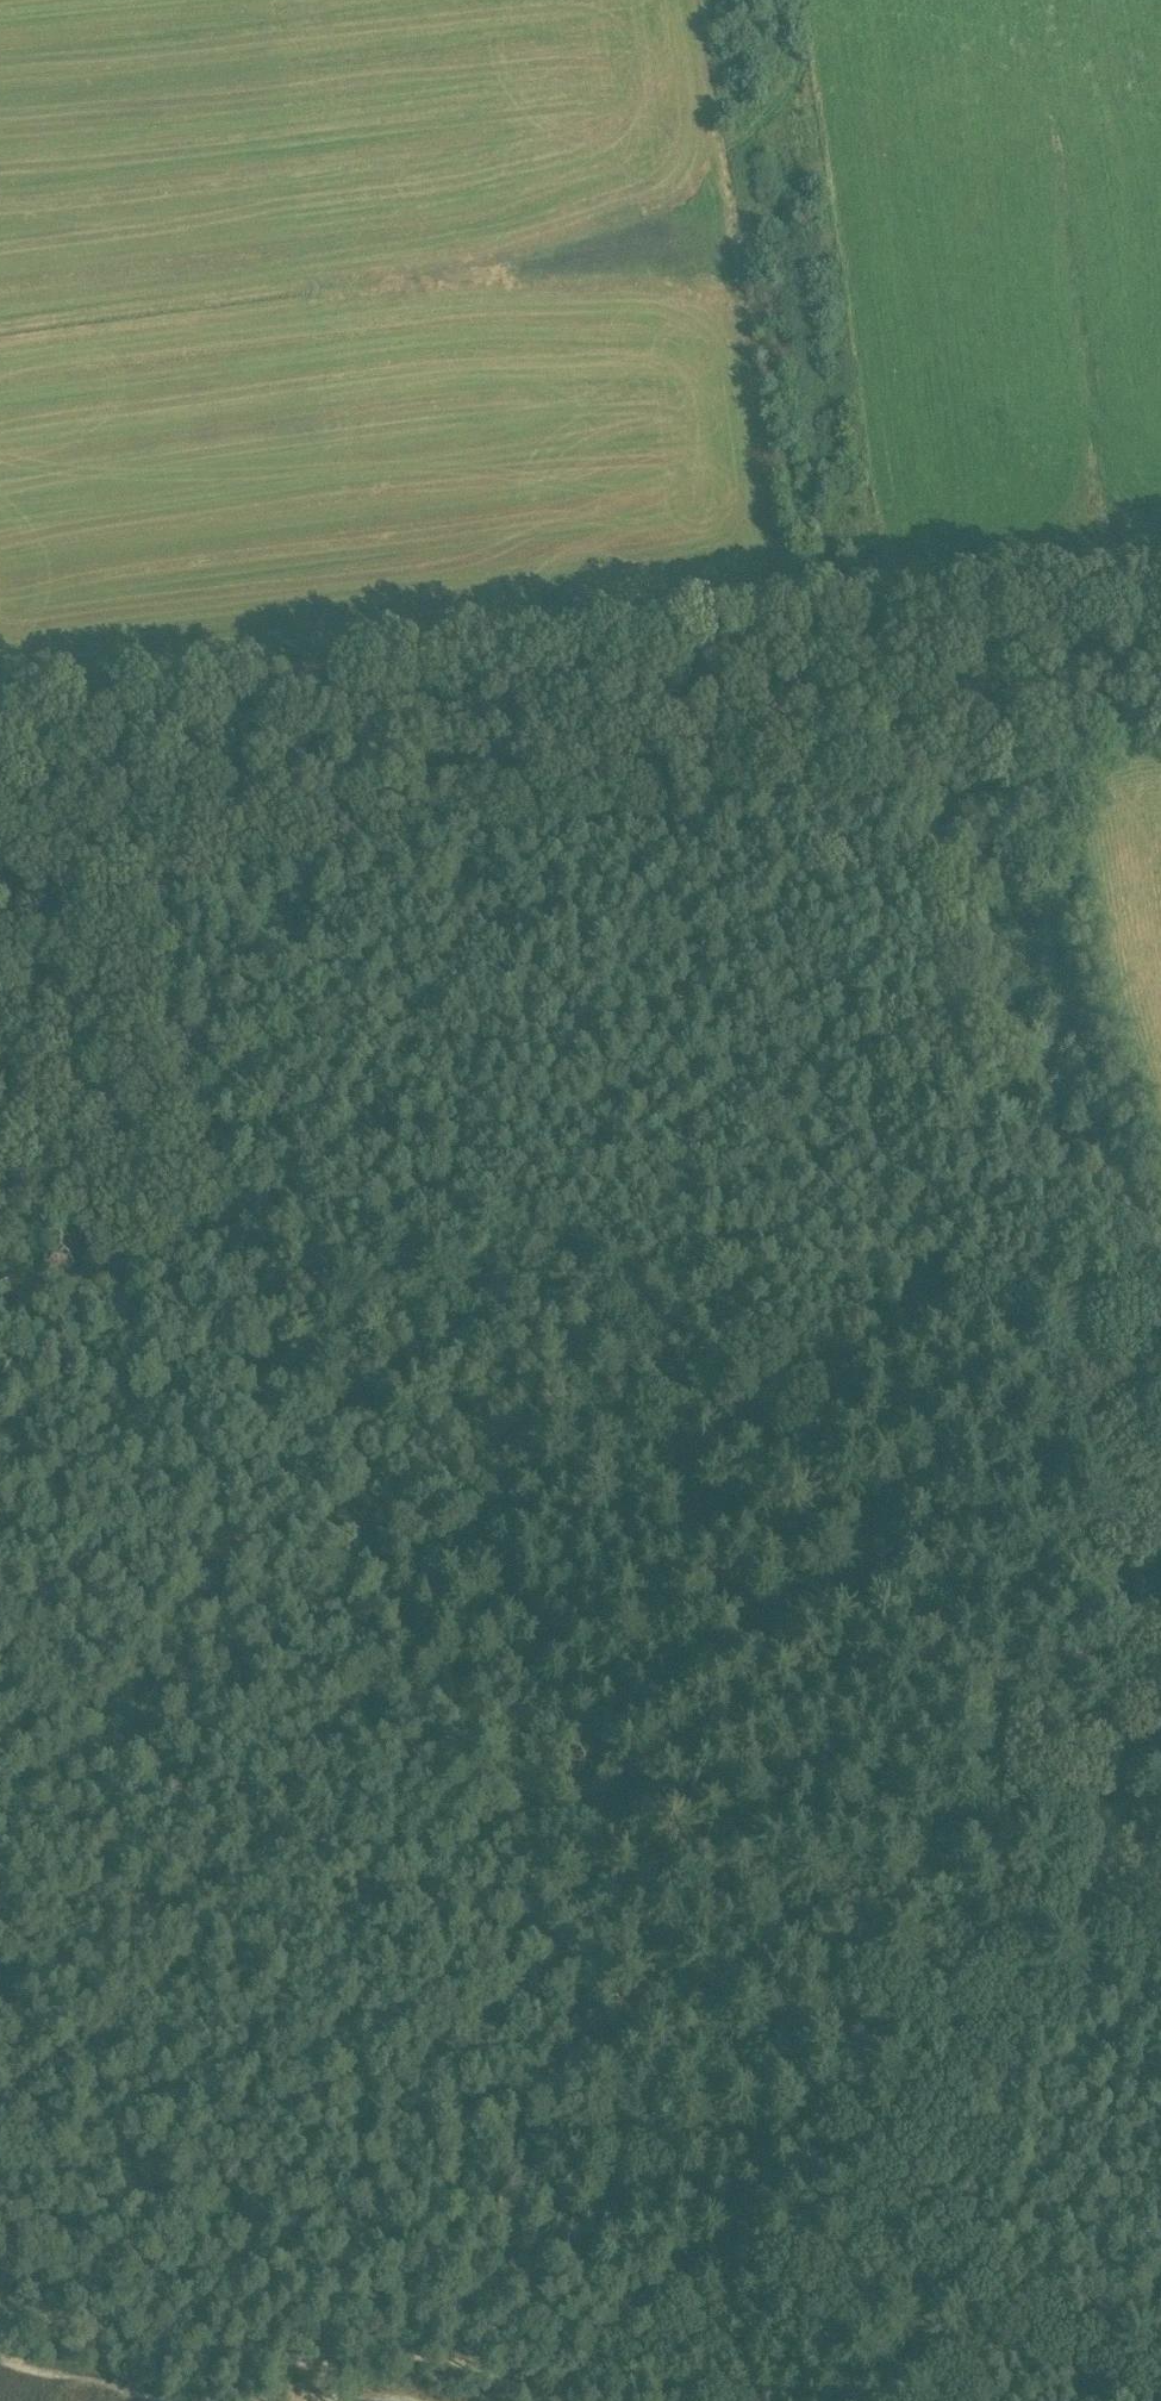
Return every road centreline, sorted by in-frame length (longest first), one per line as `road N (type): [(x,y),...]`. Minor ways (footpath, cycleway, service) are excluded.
road 1 (track): [(0,1281),(186,1221),(250,1185),(301,1126),(454,1030),(967,1041)]
road 2 (track): [(792,1377),(840,1498),(1160,1897)]
road 3 (track): [(186,1221),(159,1086),(102,683)]
road 4 (track): [(1155,1266),(792,1377)]
road 5 (track): [(0,2357),(175,2400)]

